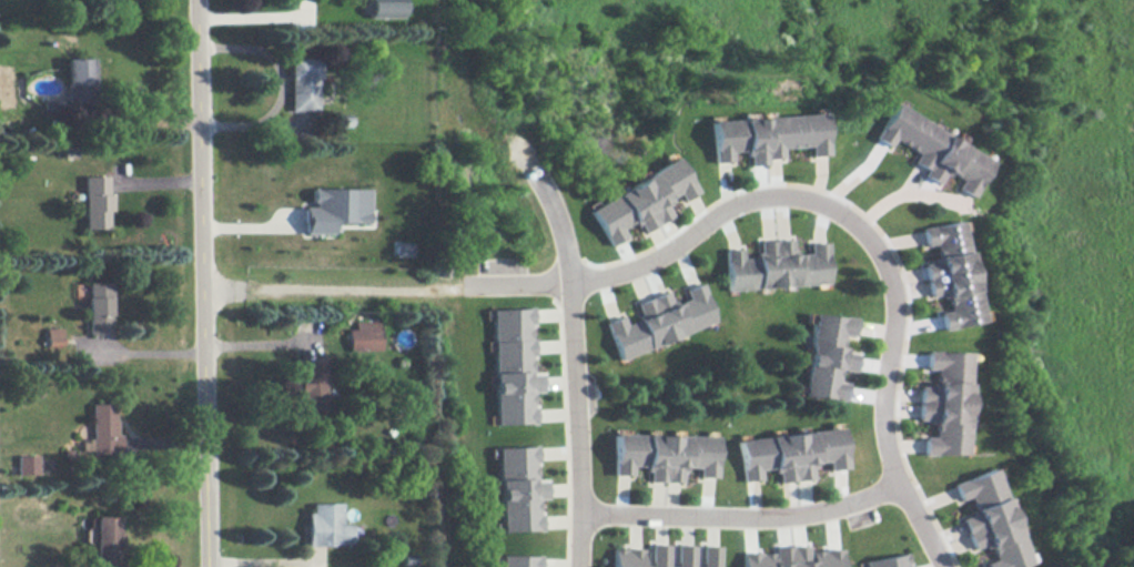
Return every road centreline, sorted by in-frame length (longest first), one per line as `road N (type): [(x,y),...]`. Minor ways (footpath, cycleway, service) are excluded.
road 1 (residential): [(568,280),(617,274),(656,259),(738,203),(807,201),(839,213),(888,270),(888,447),(942,566)]
road 2 (residential): [(210,566),(198,0)]
road 3 (residential): [(581,513),(765,518),(814,514),(899,485)]
road 4 (residential): [(577,566),(581,513),(568,280)]
road 5 (residential): [(204,290),(468,285)]

